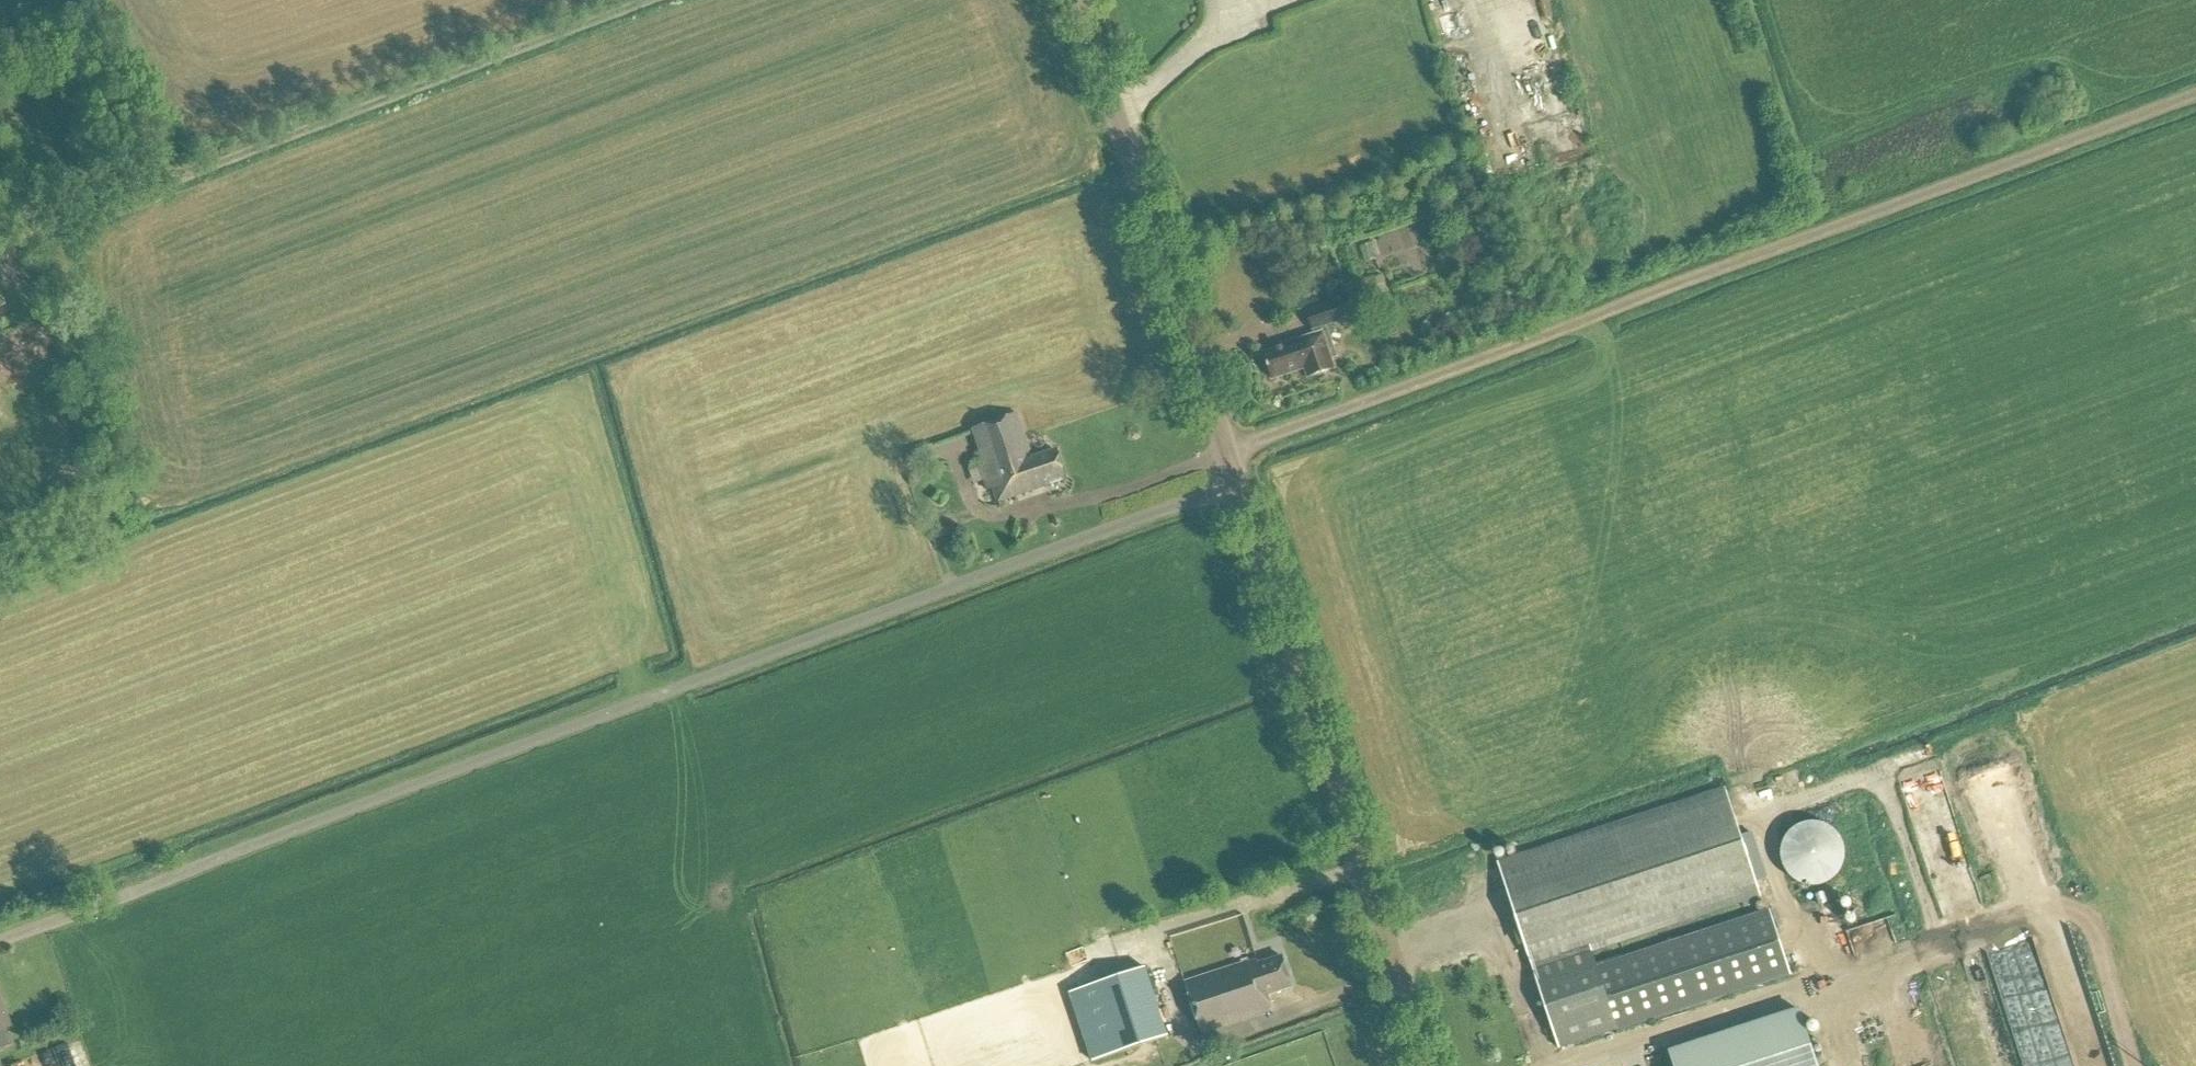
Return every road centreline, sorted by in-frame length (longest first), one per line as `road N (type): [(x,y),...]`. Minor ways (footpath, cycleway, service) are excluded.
road 1 (tertiary): [(1428,1065),(1078,0)]
road 2 (track): [(1228,454),(2195,96)]
road 3 (track): [(660,0),(61,228)]

